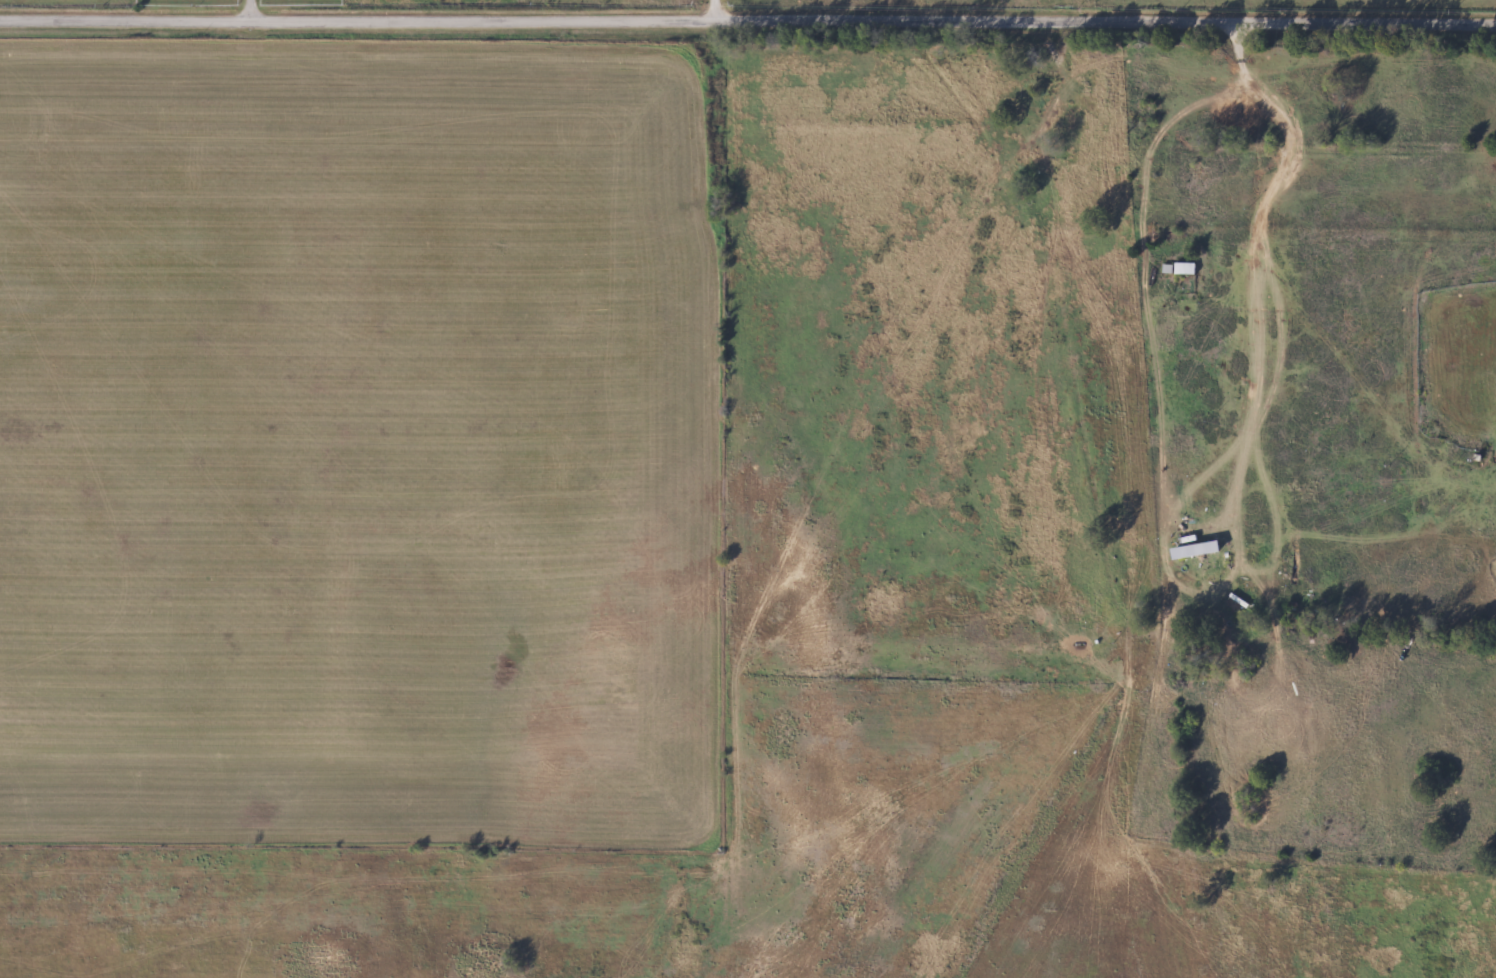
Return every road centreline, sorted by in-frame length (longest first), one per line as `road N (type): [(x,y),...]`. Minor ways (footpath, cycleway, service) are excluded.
road 1 (residential): [(1495,21),(0,21)]

